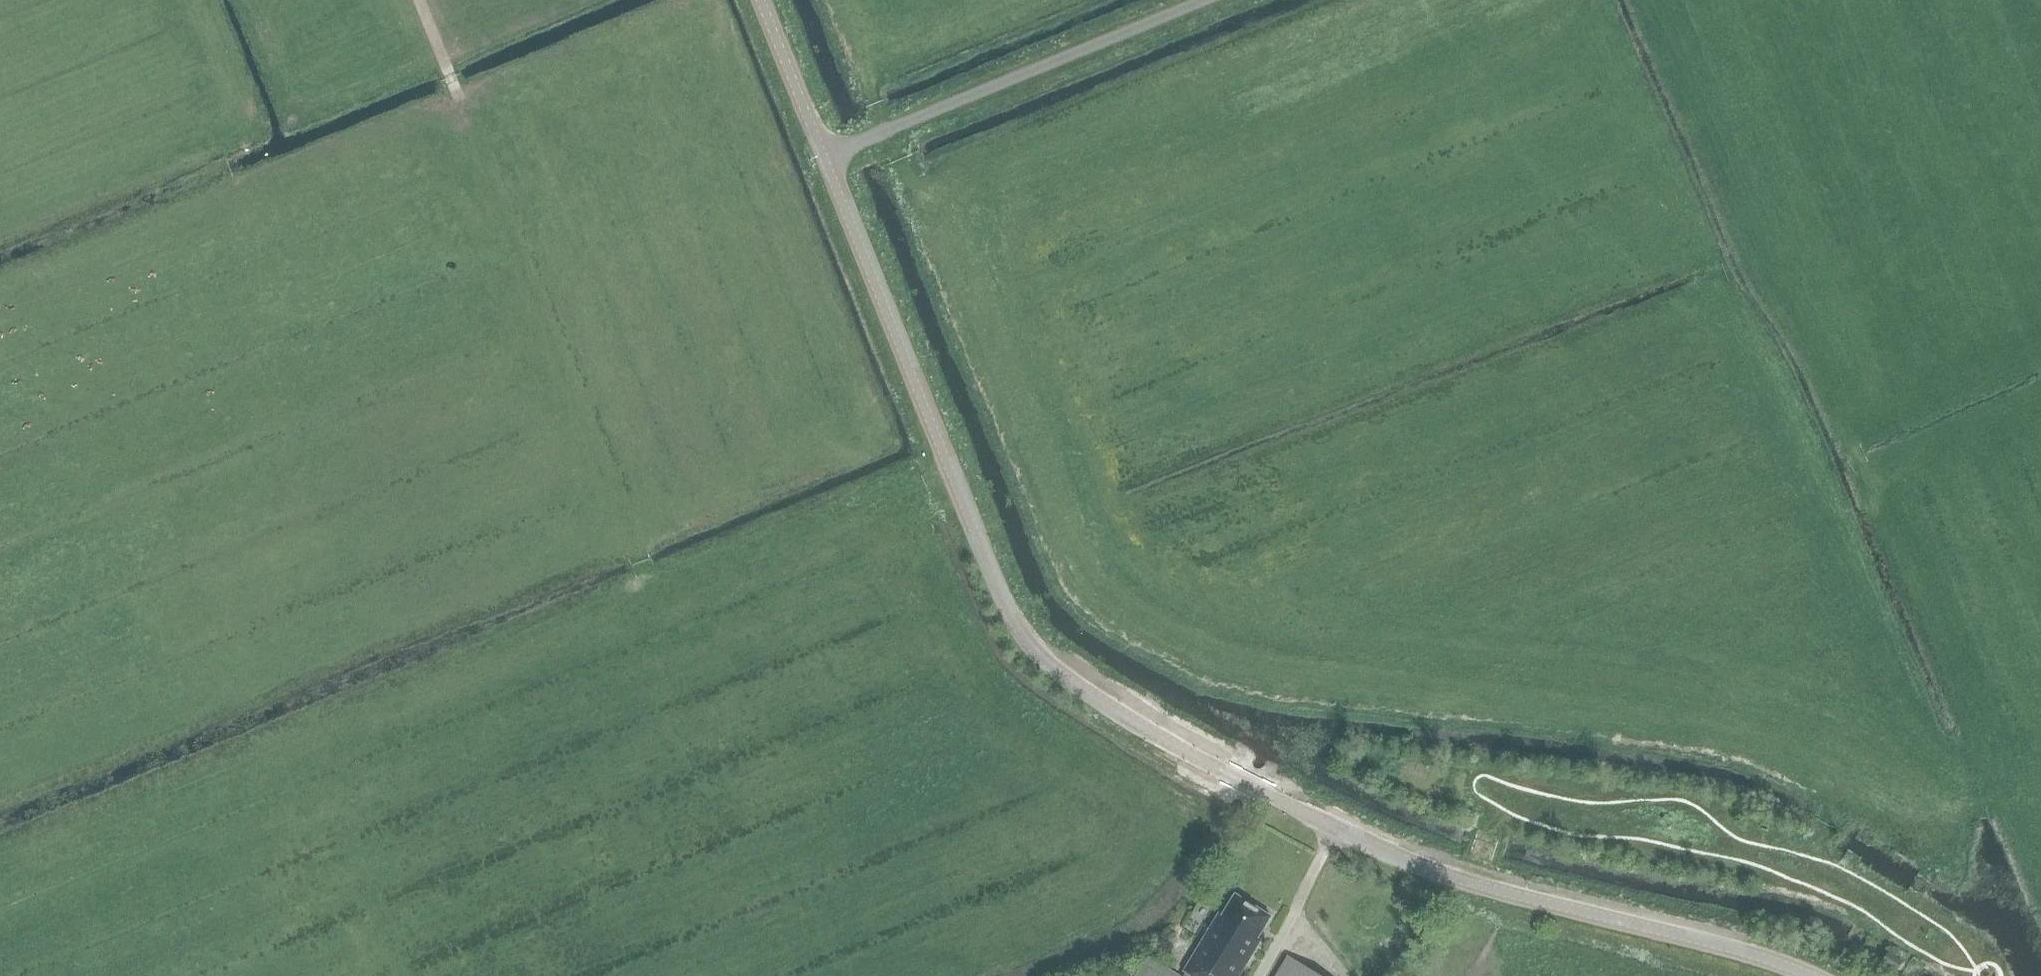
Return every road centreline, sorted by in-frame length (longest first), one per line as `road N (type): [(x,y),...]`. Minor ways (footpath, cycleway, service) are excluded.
road 1 (tertiary): [(1810,975),(1477,885),(1390,853),(1180,748),(1051,666),(1004,607),(822,155)]
road 2 (unclassified): [(822,155),(1204,0)]
road 3 (tertiary): [(822,155),(760,0)]

